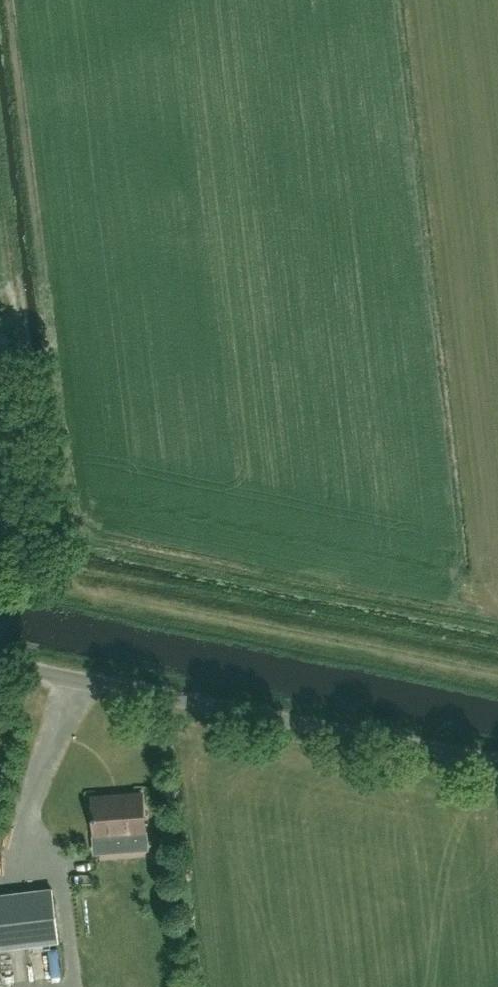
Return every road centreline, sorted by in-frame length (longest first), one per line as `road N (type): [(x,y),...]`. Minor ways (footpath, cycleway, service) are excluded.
road 1 (unclassified): [(0,664),(497,762)]

